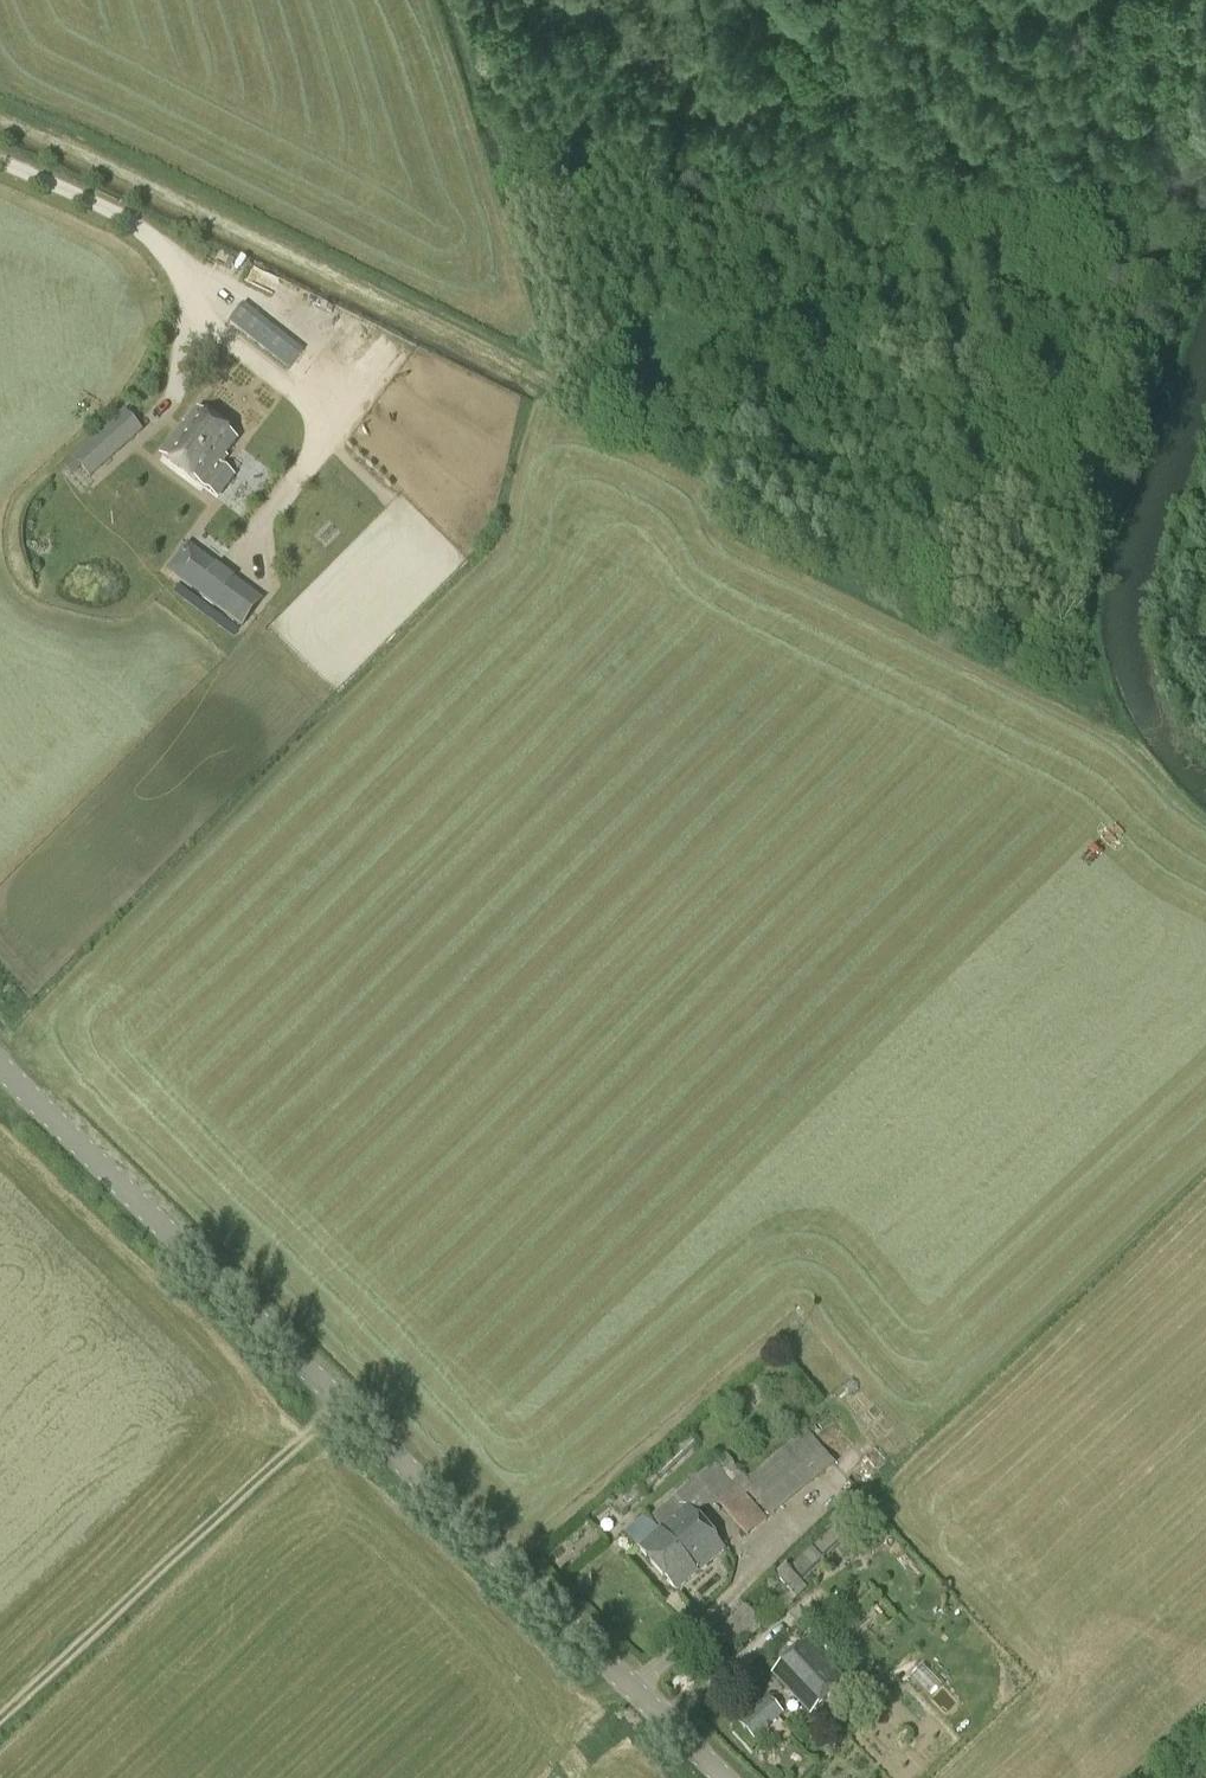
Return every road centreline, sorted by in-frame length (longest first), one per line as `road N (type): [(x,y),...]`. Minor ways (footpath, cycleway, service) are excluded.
road 1 (unclassified): [(724,1777),(0,1060)]

